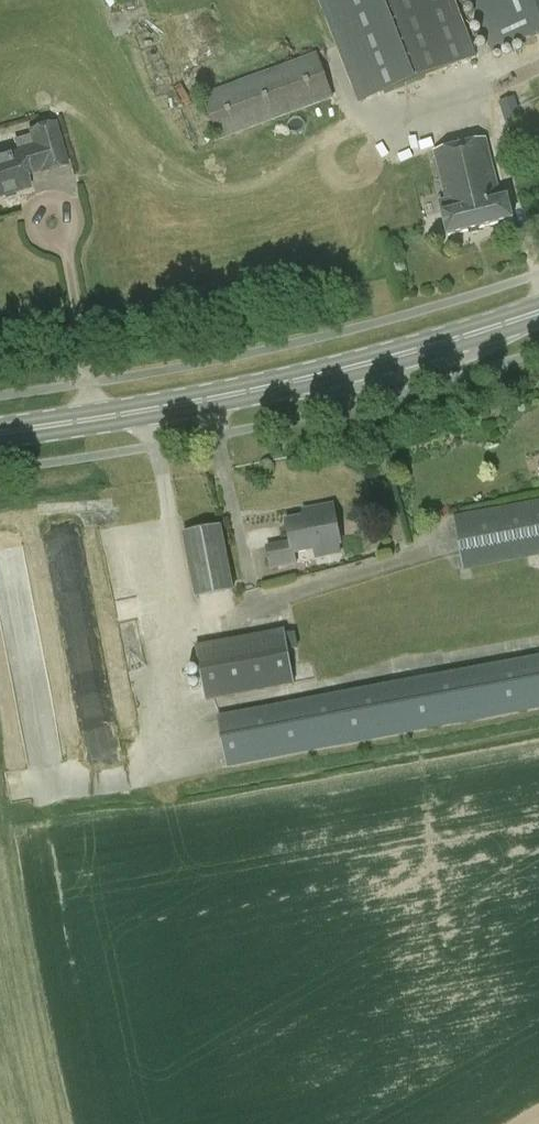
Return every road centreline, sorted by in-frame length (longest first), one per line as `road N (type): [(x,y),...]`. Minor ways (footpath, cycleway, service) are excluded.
road 1 (primary): [(538,313),(262,389),(0,433)]

